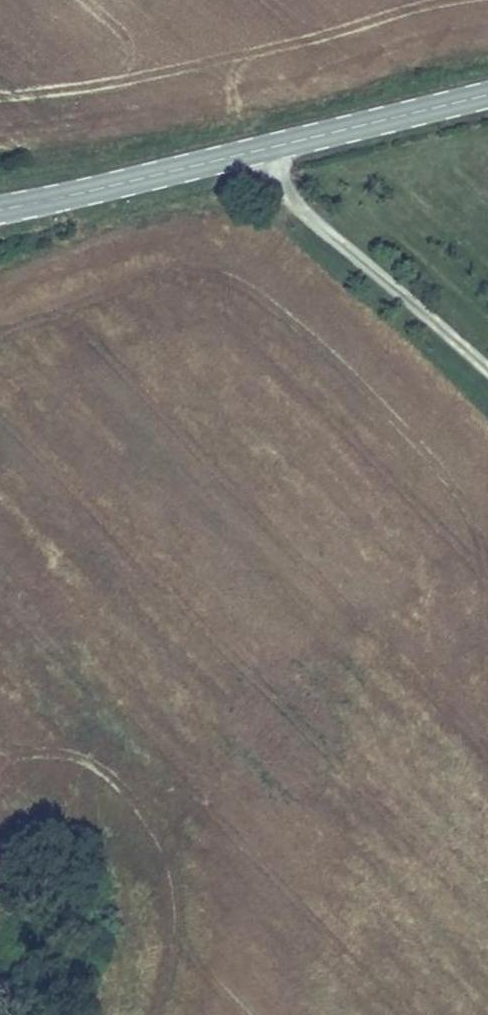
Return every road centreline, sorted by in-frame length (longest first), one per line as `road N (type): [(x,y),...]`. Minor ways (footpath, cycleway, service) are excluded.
road 1 (secondary): [(0,209),(487,94)]

